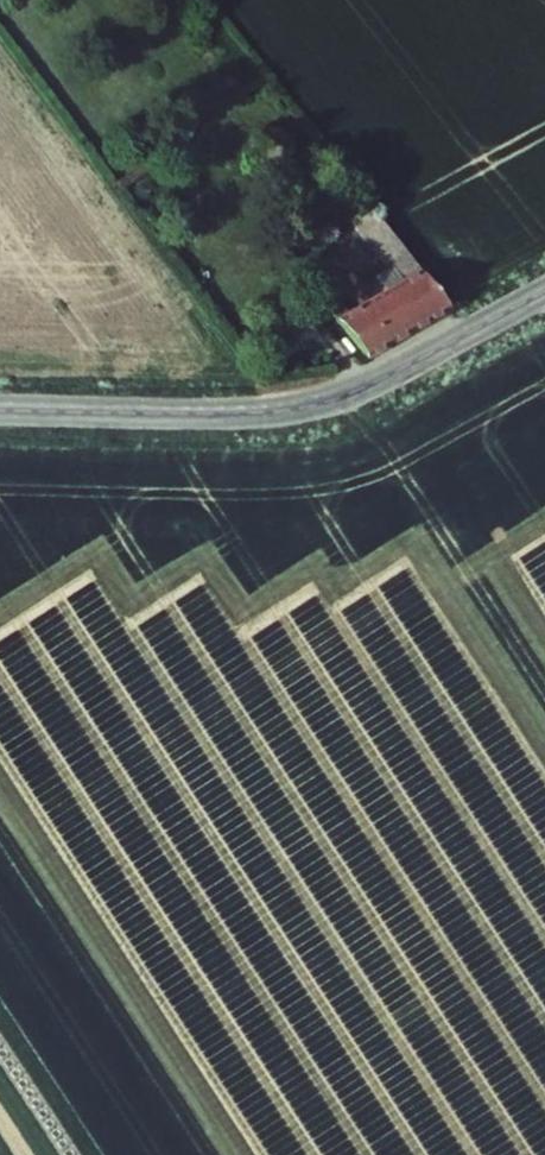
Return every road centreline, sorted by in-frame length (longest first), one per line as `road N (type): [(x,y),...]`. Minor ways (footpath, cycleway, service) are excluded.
road 1 (tertiary): [(0,410),(302,407),(360,389),(544,292)]

